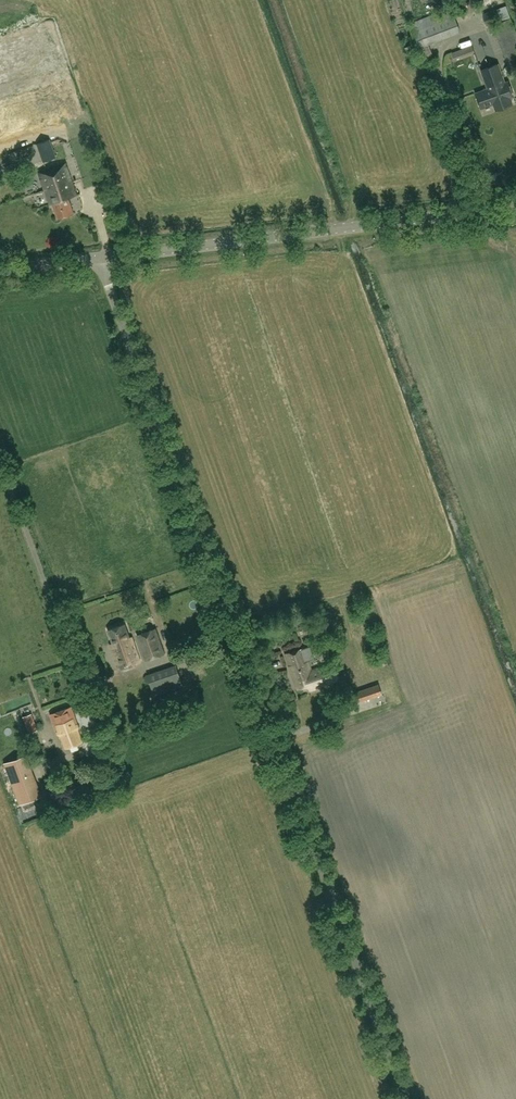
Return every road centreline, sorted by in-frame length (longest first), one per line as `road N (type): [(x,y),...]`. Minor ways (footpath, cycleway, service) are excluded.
road 1 (unclassified): [(411,1098),(104,257)]
road 2 (tertiary): [(104,257),(515,211)]

